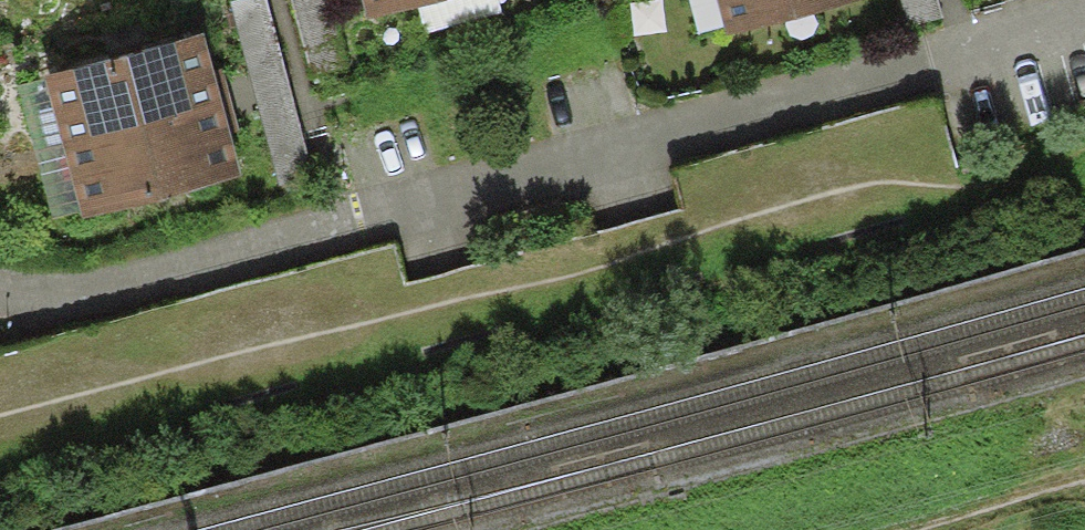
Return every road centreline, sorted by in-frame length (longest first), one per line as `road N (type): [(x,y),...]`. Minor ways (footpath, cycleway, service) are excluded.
road 1 (residential): [(1084,17),(993,63),(88,293),(0,290)]
road 2 (track): [(931,529),(1084,488)]

